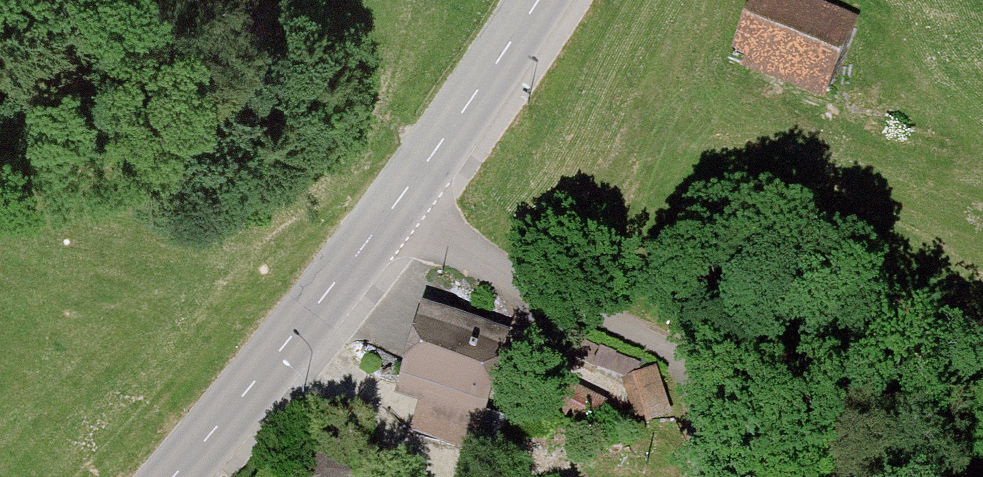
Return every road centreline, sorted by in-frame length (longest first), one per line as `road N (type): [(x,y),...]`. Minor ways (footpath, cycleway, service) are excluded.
road 1 (residential): [(388,213),(782,395),(832,440),(856,476)]
road 2 (tertiary): [(173,476),(388,213)]
road 3 (tertiary): [(388,213),(539,0)]

